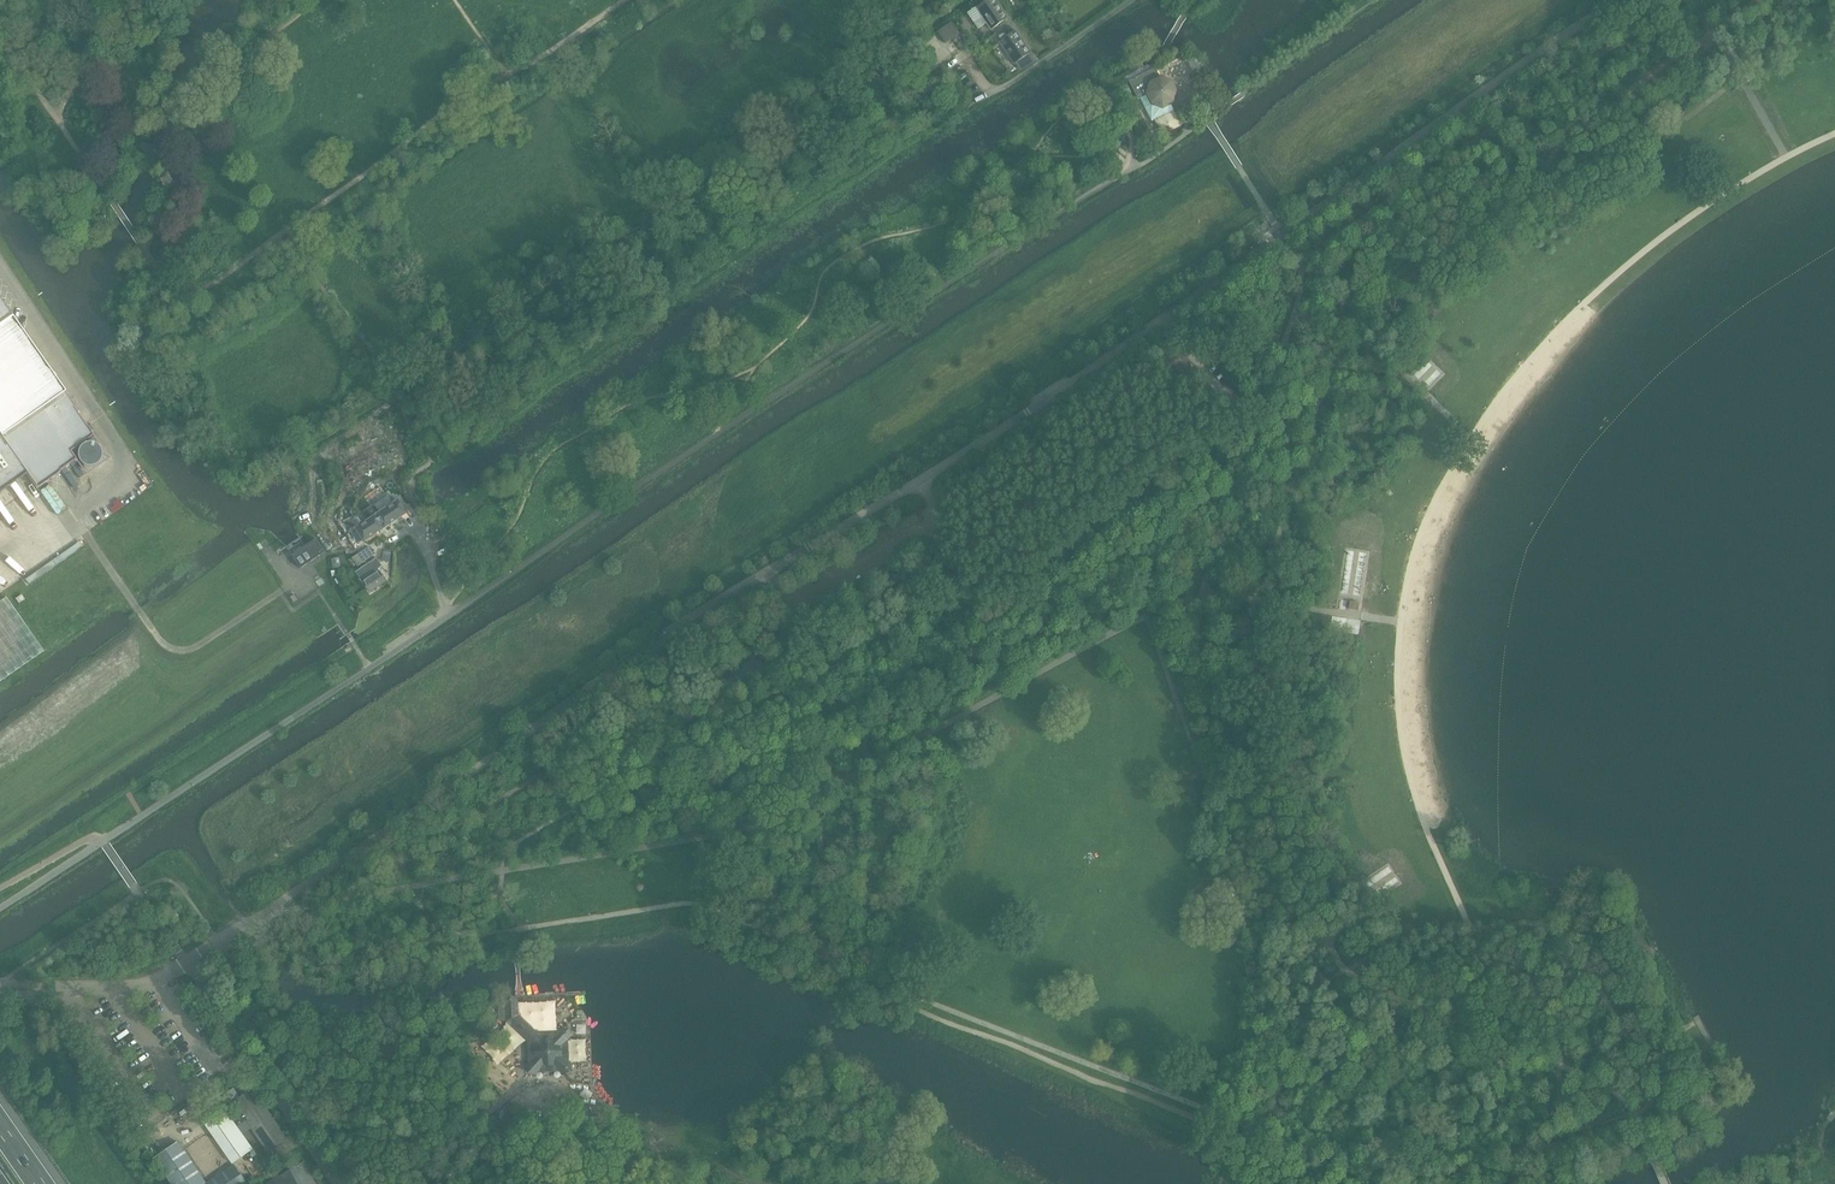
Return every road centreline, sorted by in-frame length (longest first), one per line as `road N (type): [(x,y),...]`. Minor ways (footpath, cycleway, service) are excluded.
road 1 (unclassified): [(0,984),(116,989),(160,980),(188,963),(1165,315),(1622,0)]

